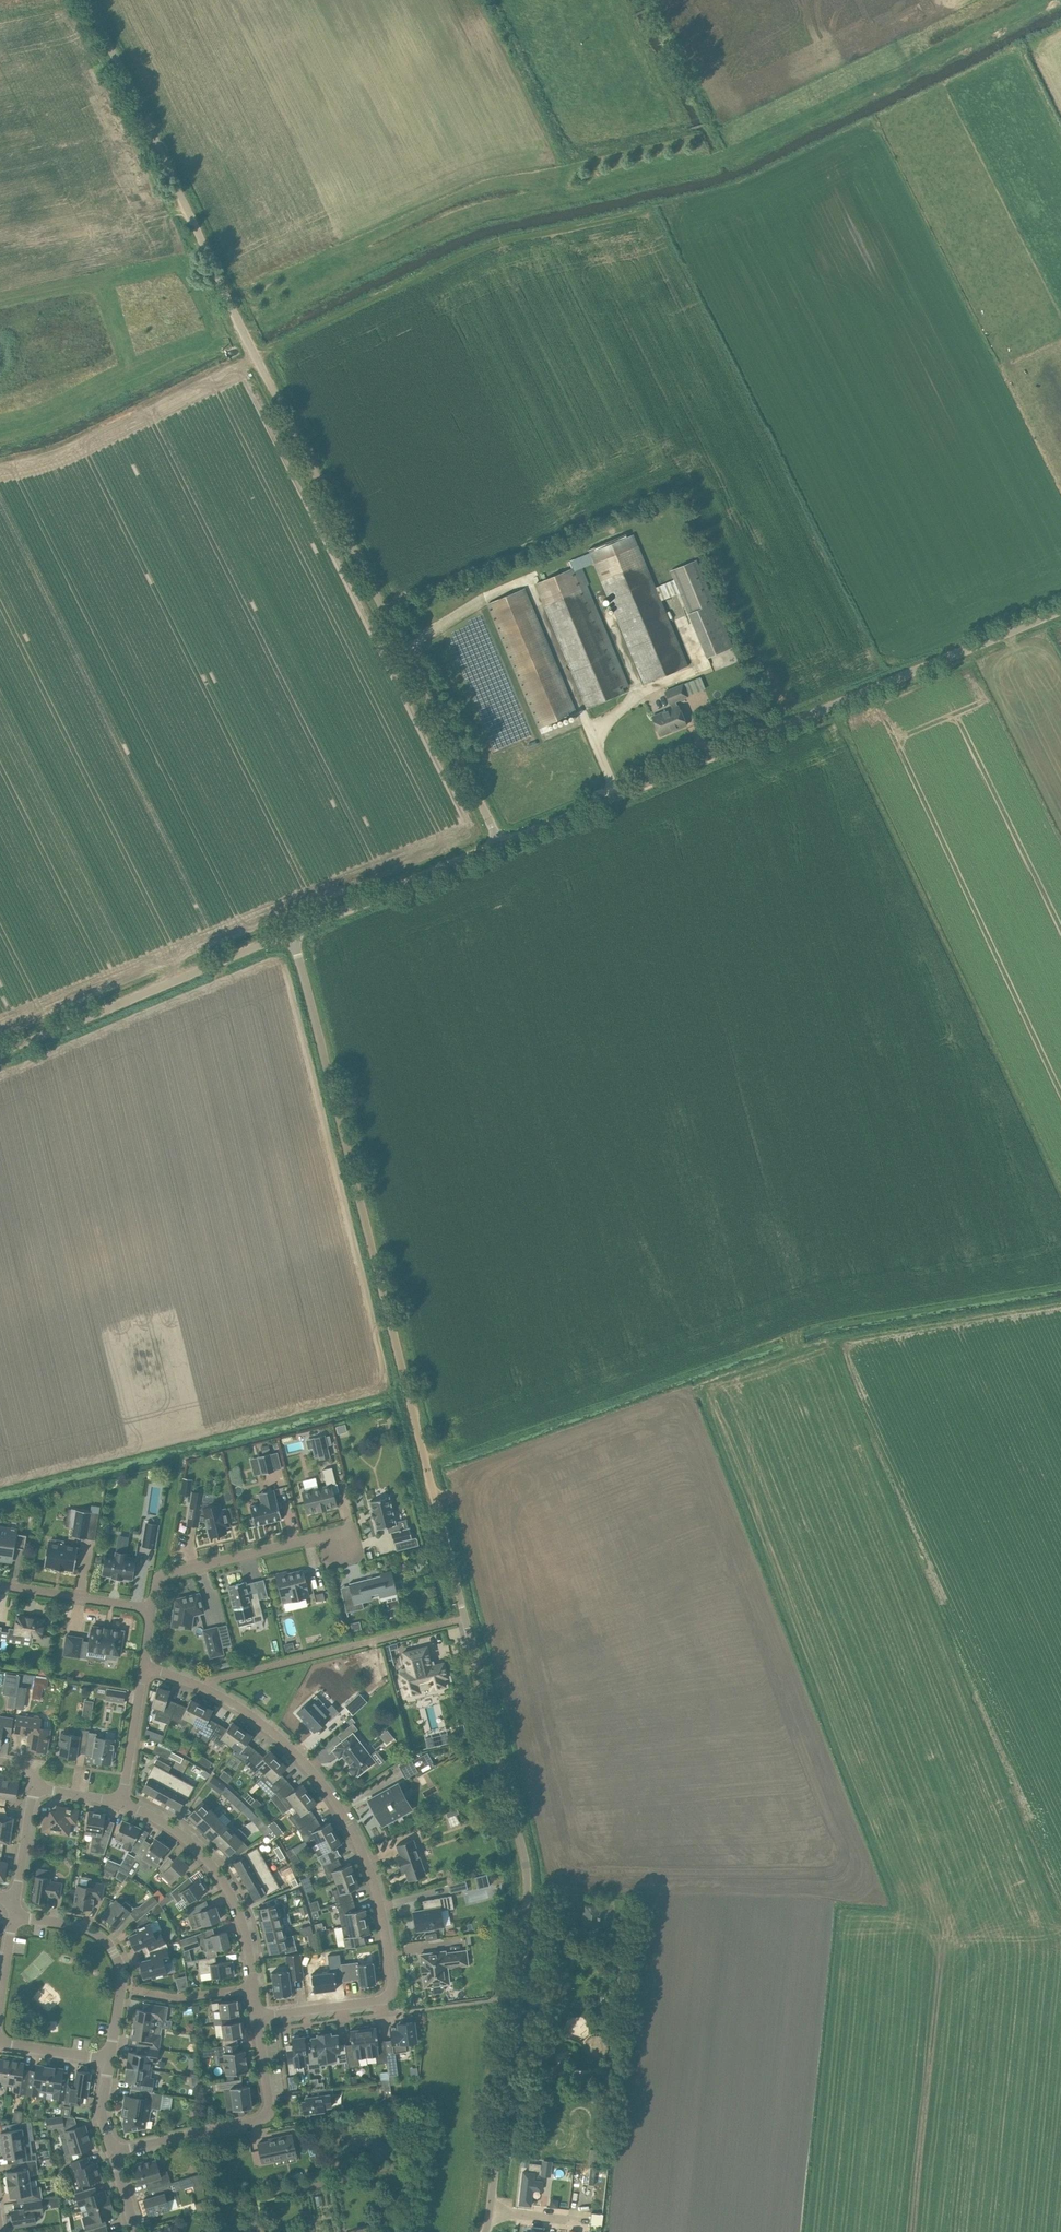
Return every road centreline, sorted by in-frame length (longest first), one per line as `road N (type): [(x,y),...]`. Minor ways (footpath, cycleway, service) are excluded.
road 1 (unclassified): [(490,2211),(527,1874),(292,931)]
road 2 (unclassified): [(501,843),(86,0)]
road 3 (unclassified): [(501,843),(1060,610)]
road 4 (residential): [(258,2017),(388,1996),(392,1983),(375,1889),(348,1823),(294,1753),(204,1688),(143,1668)]
road 5 (unclassified): [(0,1052),(292,931)]
road 6 (residential): [(122,1803),(184,1838),(228,1891),(243,1921),(258,2017)]
road 7 (residential): [(258,2017),(265,2117),(112,2151)]
road 8 (unclassified): [(292,931),(501,843)]
road 9 (residential): [(343,1542),(321,1537),(168,1574),(150,1609)]
road 10 (residential): [(109,2059),(120,1989),(113,1953),(75,1924),(14,1916)]
road 11 (residential): [(0,1585),(150,1609)]
road 12 (residential): [(143,1668),(122,1803)]

